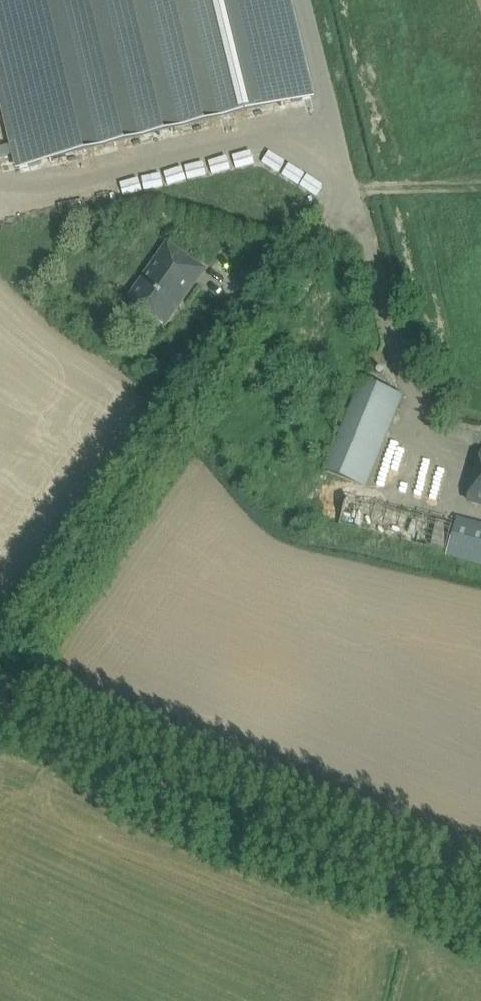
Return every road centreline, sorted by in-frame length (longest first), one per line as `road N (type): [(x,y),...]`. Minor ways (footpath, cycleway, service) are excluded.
road 1 (unclassified): [(0,694),(338,215),(341,144),(307,0)]
road 2 (track): [(0,714),(480,907)]

